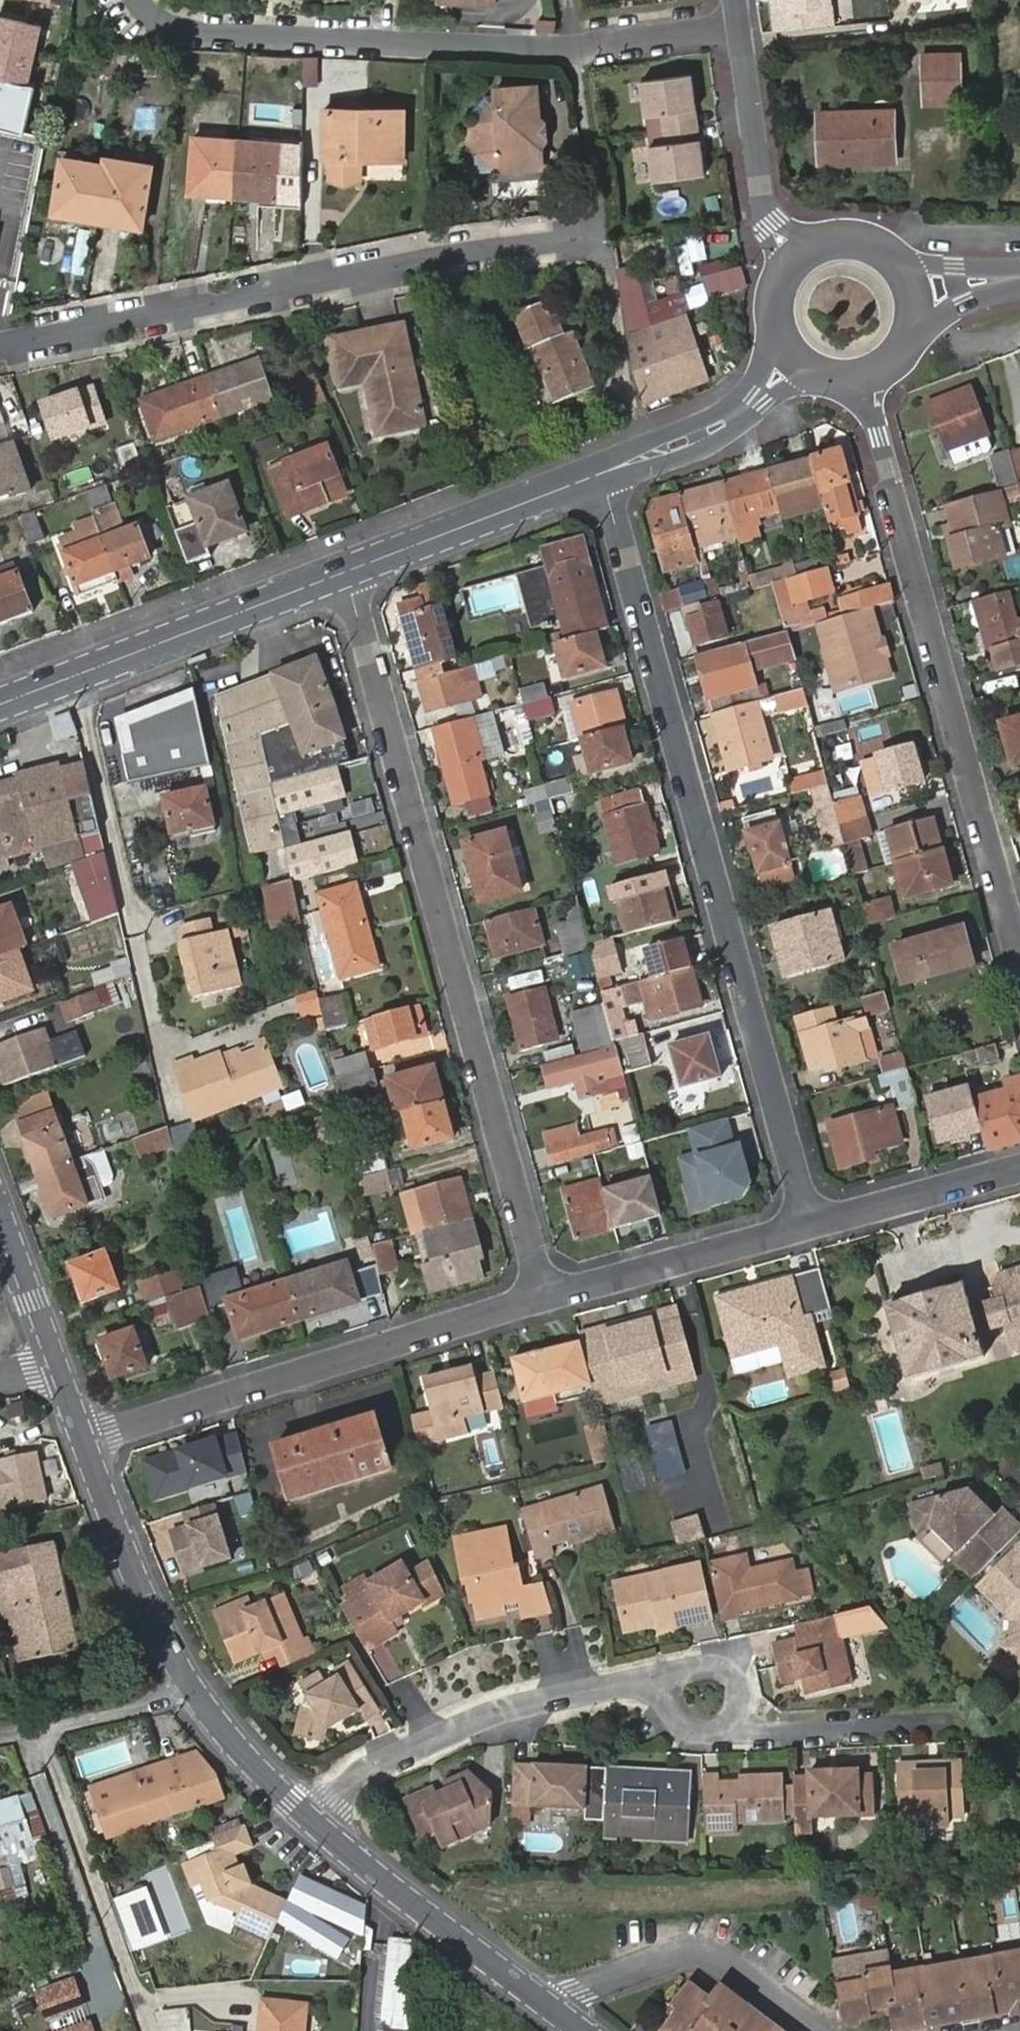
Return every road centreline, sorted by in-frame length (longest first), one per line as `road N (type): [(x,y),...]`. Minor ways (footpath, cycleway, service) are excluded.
road 1 (residential): [(599,475),(808,1225)]
road 2 (residential): [(549,1299),(343,574)]
road 3 (residential): [(604,237),(390,266),(0,347)]
road 4 (residential): [(137,0),(172,29),(399,44),(576,47),(737,27)]
road 5 (residential): [(862,380),(1019,943)]
road 6 (residential): [(80,1440),(549,1299)]
road 7 (residential): [(314,1824),(364,1772),(498,1711),(649,1679)]
road 8 (secondary): [(343,574),(0,705)]
road 9 (residential): [(550,2010),(579,1990),(693,1950),(714,1955),(818,2030)]
road 10 (tertiary): [(314,1824),(550,2010)]
road 11 (secondary): [(599,475),(343,574)]
road 12 (residential): [(549,1299),(808,1225)]
road 13 (tertiary): [(80,1440),(184,1679)]
road 14 (secondary): [(773,320),(759,372),(731,404),(647,442),(599,475)]
road 15 (secondary): [(599,475),(685,456),(794,386),(820,378)]
road 16 (residential): [(737,27),(769,226),(797,256)]
road 17 (residential): [(808,1225),(1019,1169)]
road 18 (residential): [(722,1729),(939,1726)]
road 19 (tertiary): [(184,1679),(242,1756),(314,1824)]
road 20 (residential): [(184,1679),(157,1699),(0,1731)]
road 21 (tertiary): [(0,1218),(53,1363)]
road 22 (residential): [(649,1679),(699,1666),(726,1669),(739,1695),(738,1713),(722,1729)]
road 23 (secondary): [(901,354),(948,311),(1019,286)]
road 24 (secondary): [(1019,271),(923,265),(885,253)]

